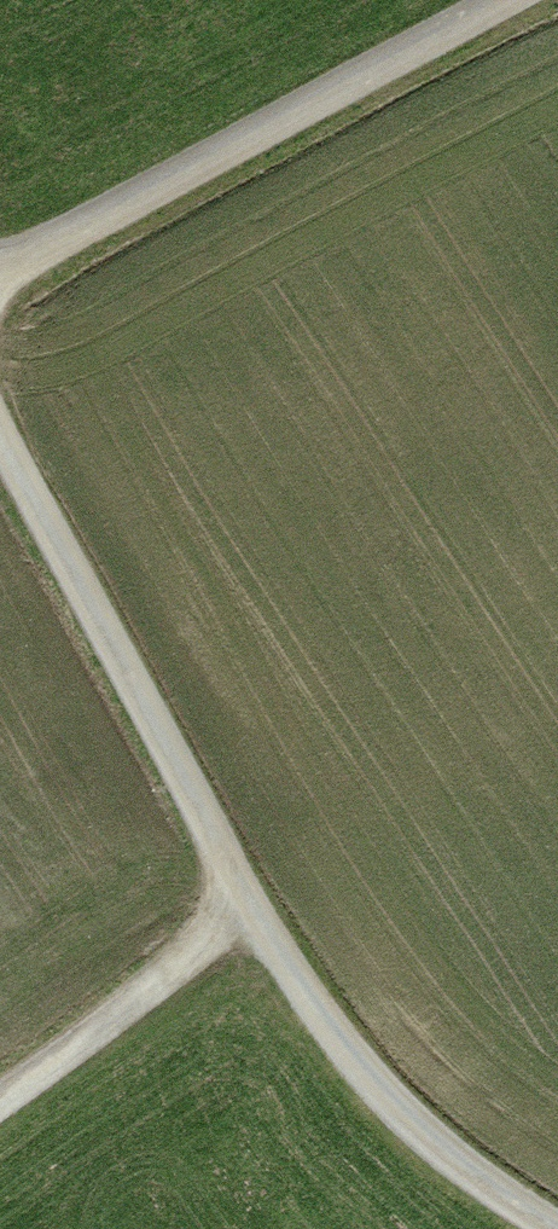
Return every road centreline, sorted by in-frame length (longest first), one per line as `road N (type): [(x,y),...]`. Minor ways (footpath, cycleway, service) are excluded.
road 1 (track): [(516,0),(0,301)]
road 2 (track): [(255,910),(0,420)]
road 3 (track): [(557,1226),(433,1156),(255,910)]
road 4 (track): [(255,910),(0,1102)]

